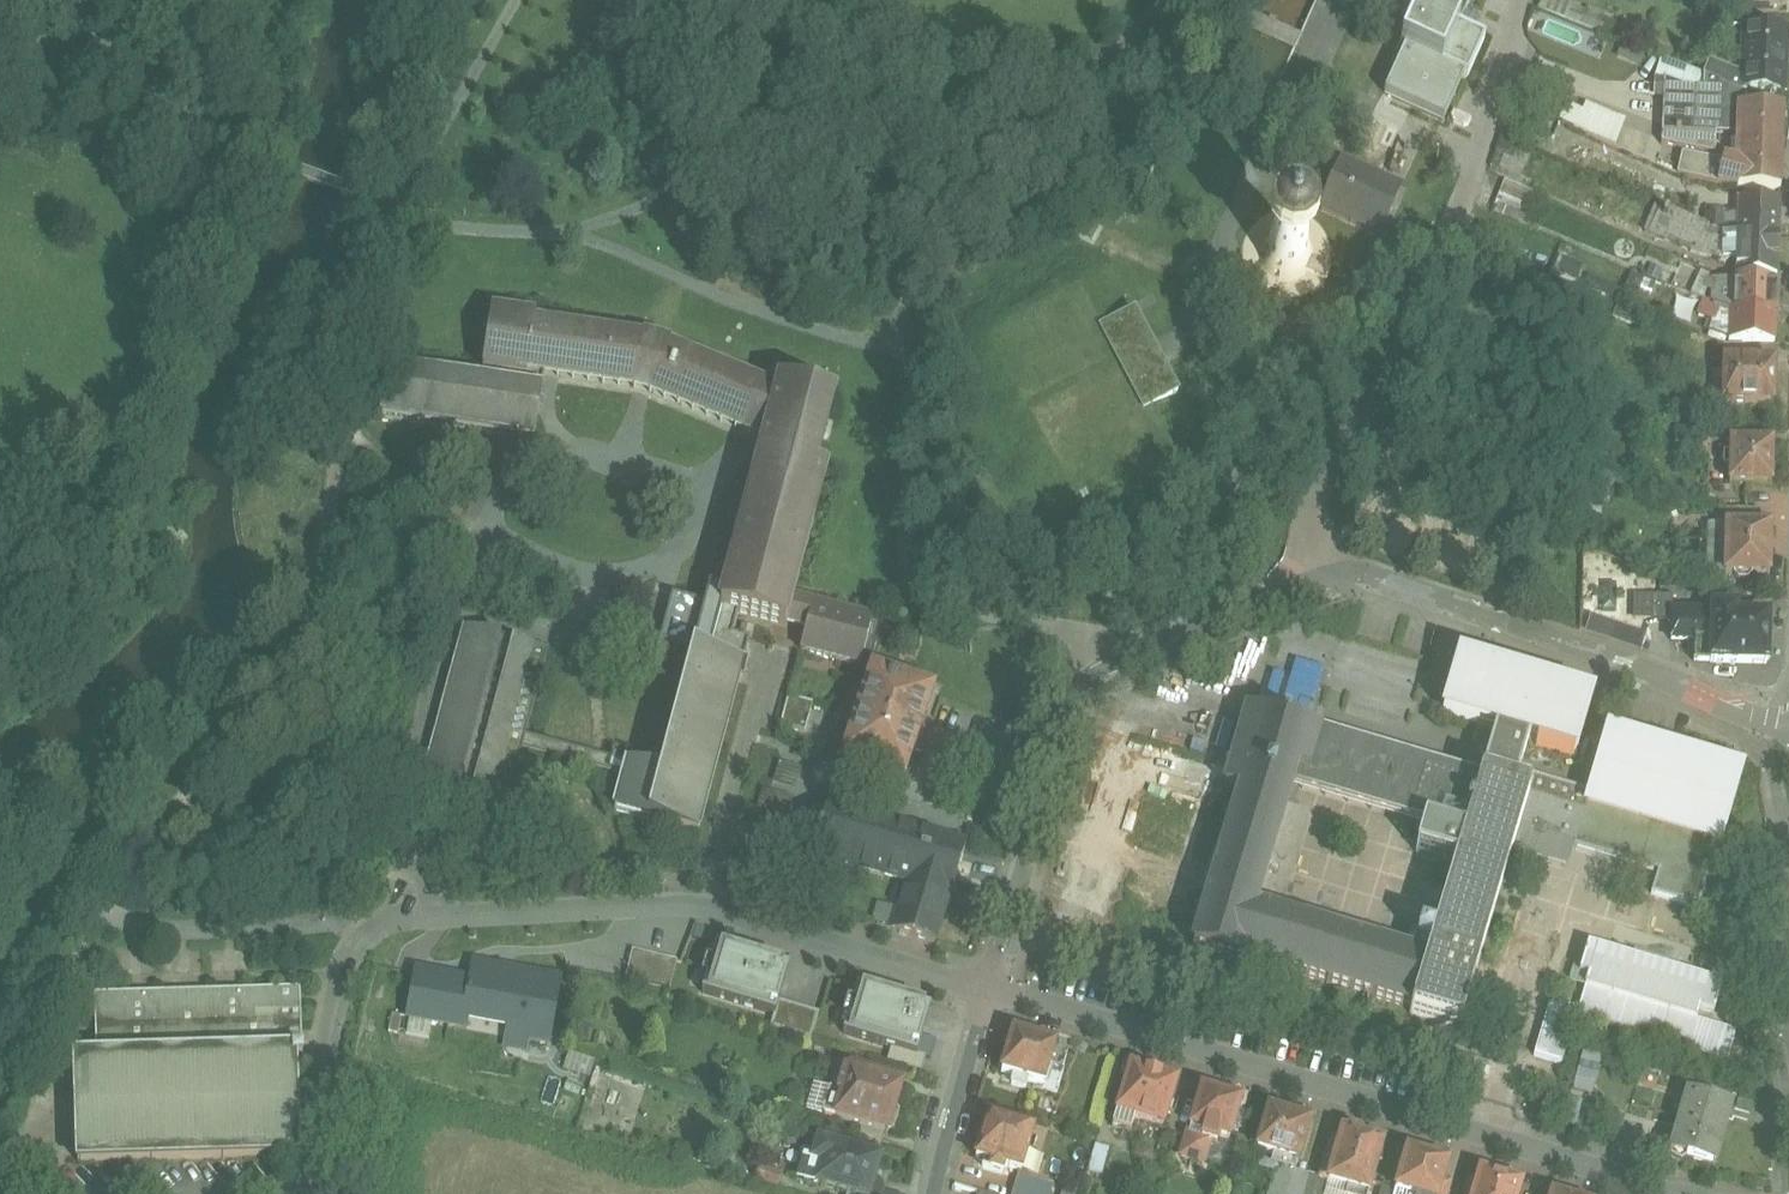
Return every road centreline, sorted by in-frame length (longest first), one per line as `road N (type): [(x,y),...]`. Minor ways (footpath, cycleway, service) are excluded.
road 1 (residential): [(992,979),(1673,1193)]
road 2 (residential): [(361,930),(675,893),(992,979)]
road 3 (residential): [(1285,582),(1302,508),(1445,247),(1494,127),(1519,0)]
road 4 (residential): [(1285,582),(1085,678),(1060,722),(992,979)]
road 5 (residential): [(1788,719),(1361,570),(1285,582)]
road 6 (unclassified): [(992,979),(931,1193)]

